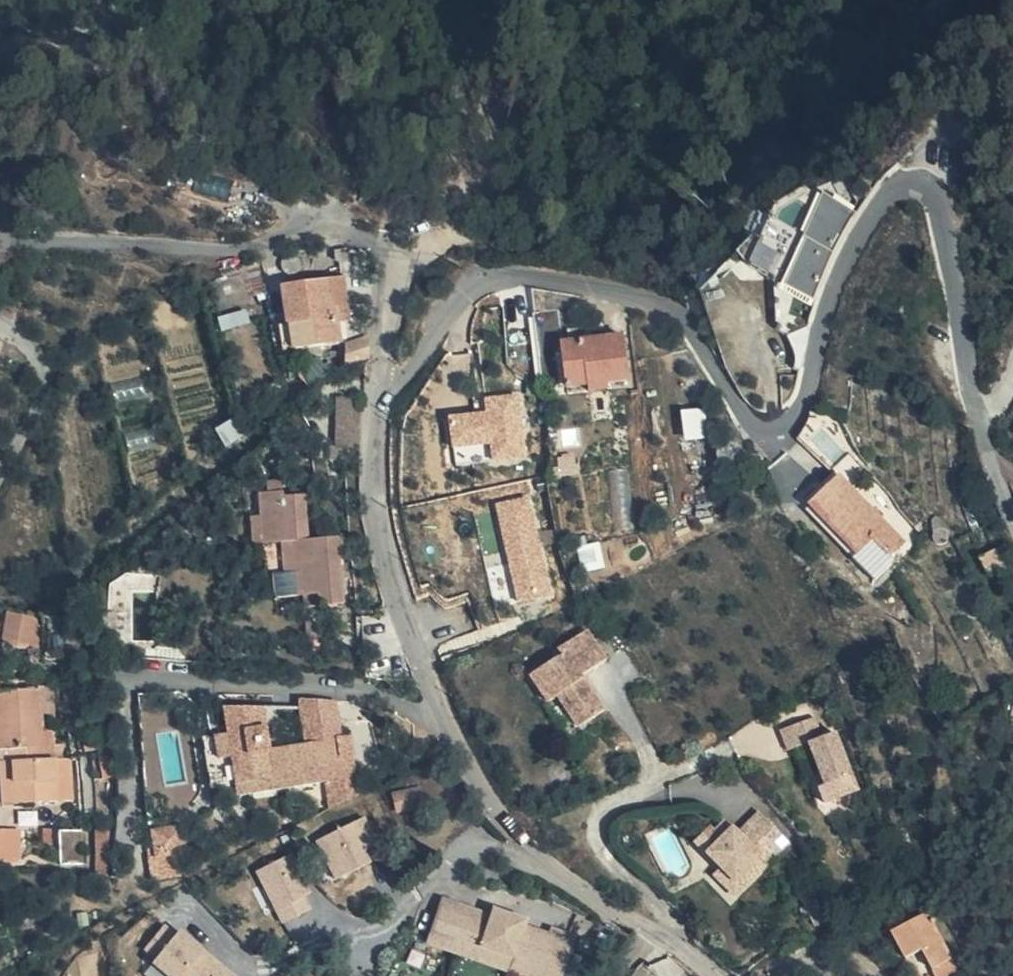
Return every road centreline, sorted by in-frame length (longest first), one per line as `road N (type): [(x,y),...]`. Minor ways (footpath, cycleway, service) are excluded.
road 1 (residential): [(713,975),(549,870),(501,827),(473,780),(447,726),(387,543),(378,479),(384,393),(411,371),(470,293),(517,275),(596,288),(686,321),(760,429),(775,432),(792,425),(811,388),(825,302),(849,250),(892,197),(936,188),(977,411),(1012,515)]

